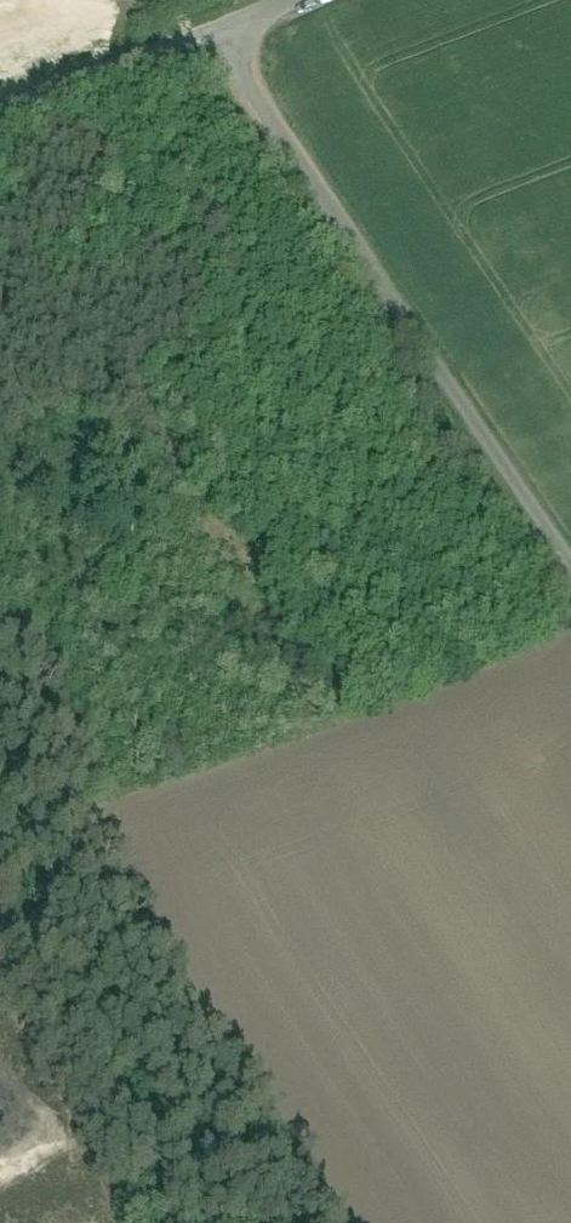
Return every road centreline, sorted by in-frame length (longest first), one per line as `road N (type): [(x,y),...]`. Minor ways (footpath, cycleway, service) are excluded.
road 1 (unclassified): [(221,32),(570,563)]
road 2 (unclassified): [(221,32),(0,111)]

